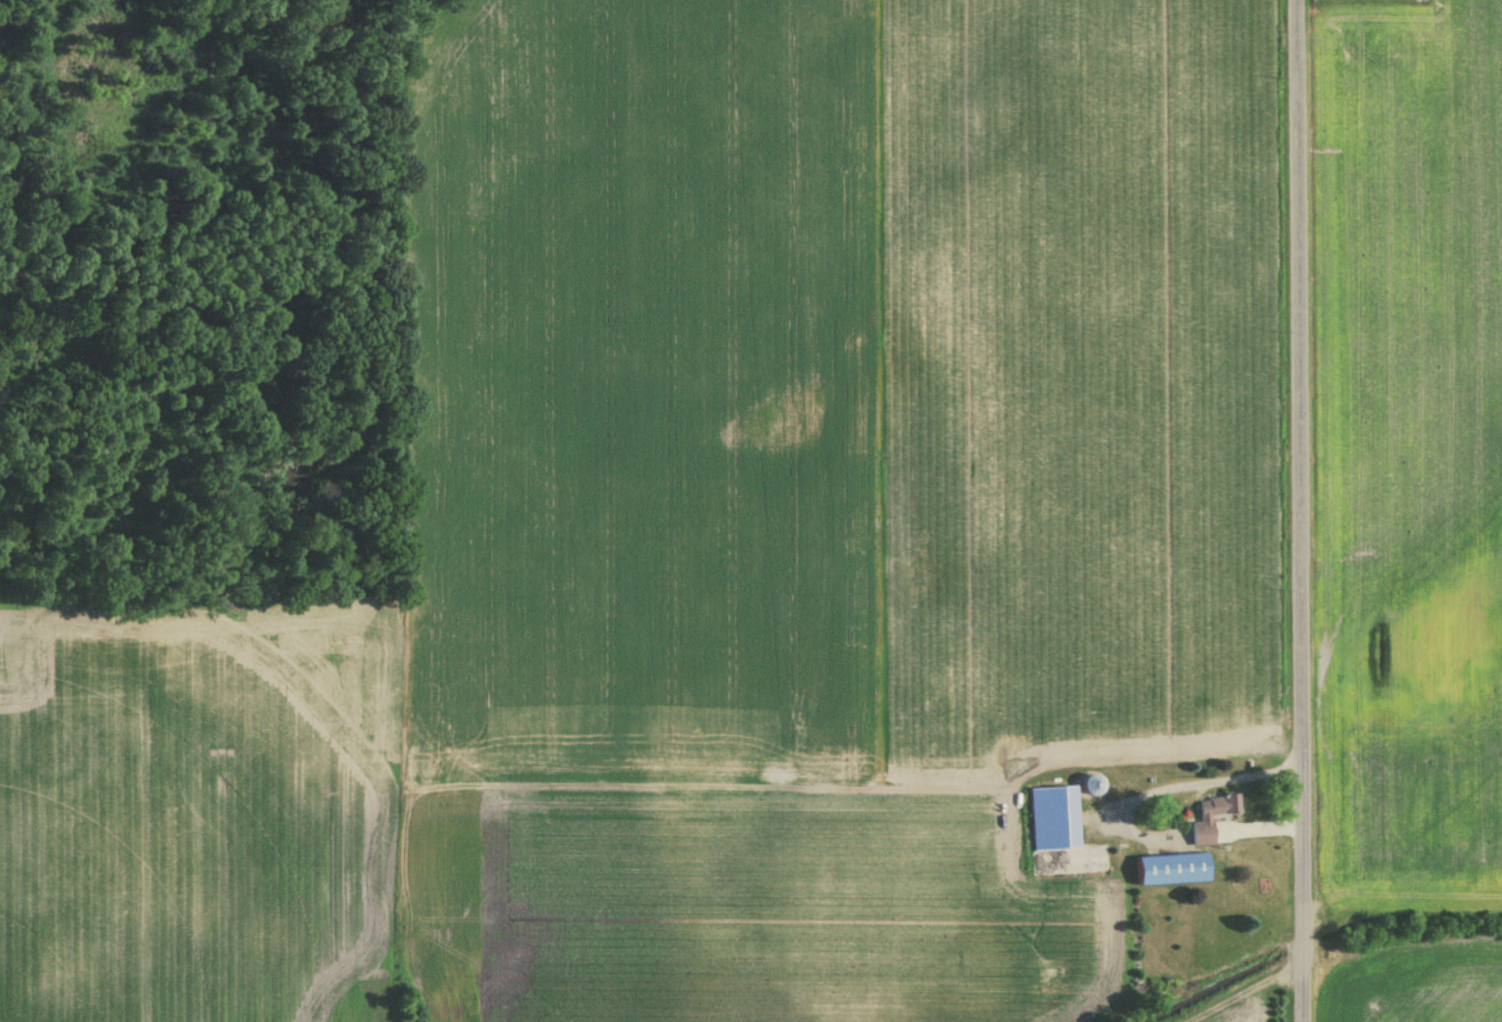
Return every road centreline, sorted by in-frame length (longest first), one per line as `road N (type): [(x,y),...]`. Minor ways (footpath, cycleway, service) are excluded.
road 1 (residential): [(1303,1021),(1300,0)]

